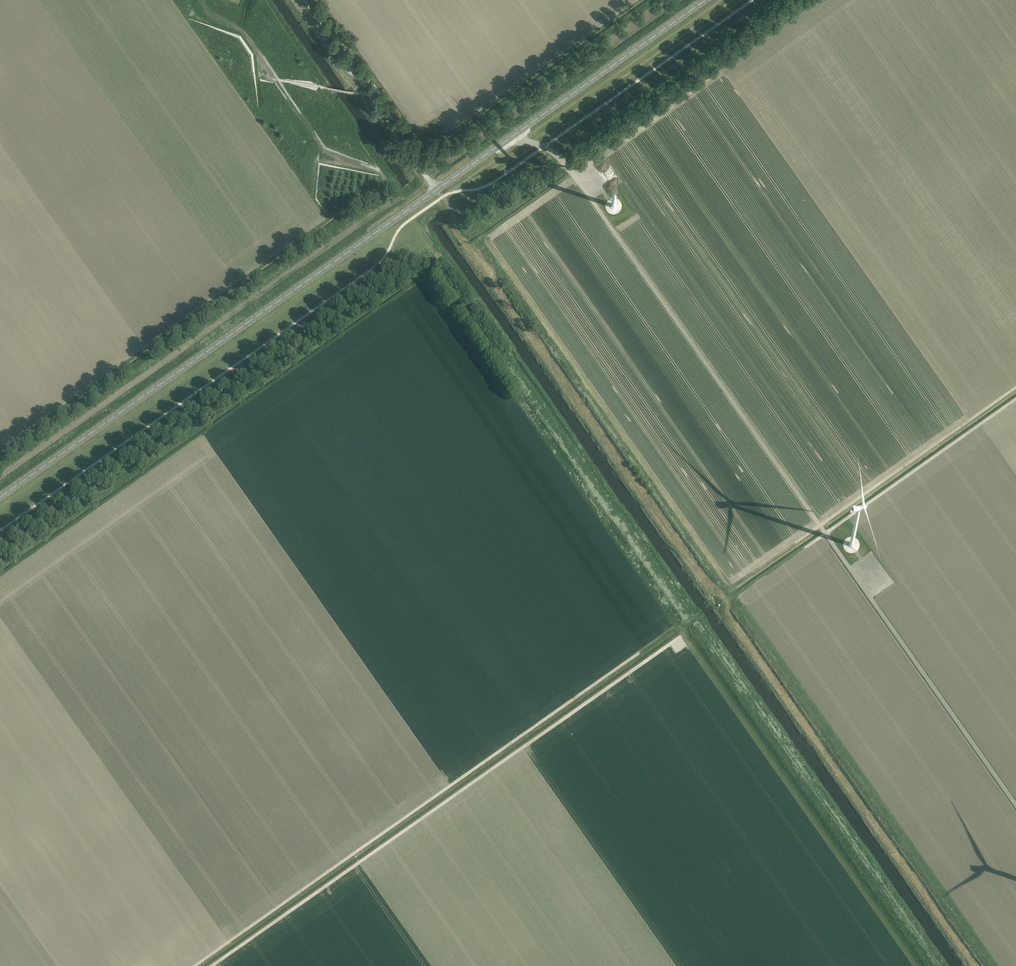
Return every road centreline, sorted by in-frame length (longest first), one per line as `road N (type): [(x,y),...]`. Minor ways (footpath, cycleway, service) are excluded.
road 1 (secondary): [(0,498),(706,0)]
road 2 (track): [(700,622),(211,965)]
road 3 (track): [(194,965),(639,653)]
road 4 (track): [(662,568),(943,965)]
road 5 (track): [(651,506),(434,202)]

